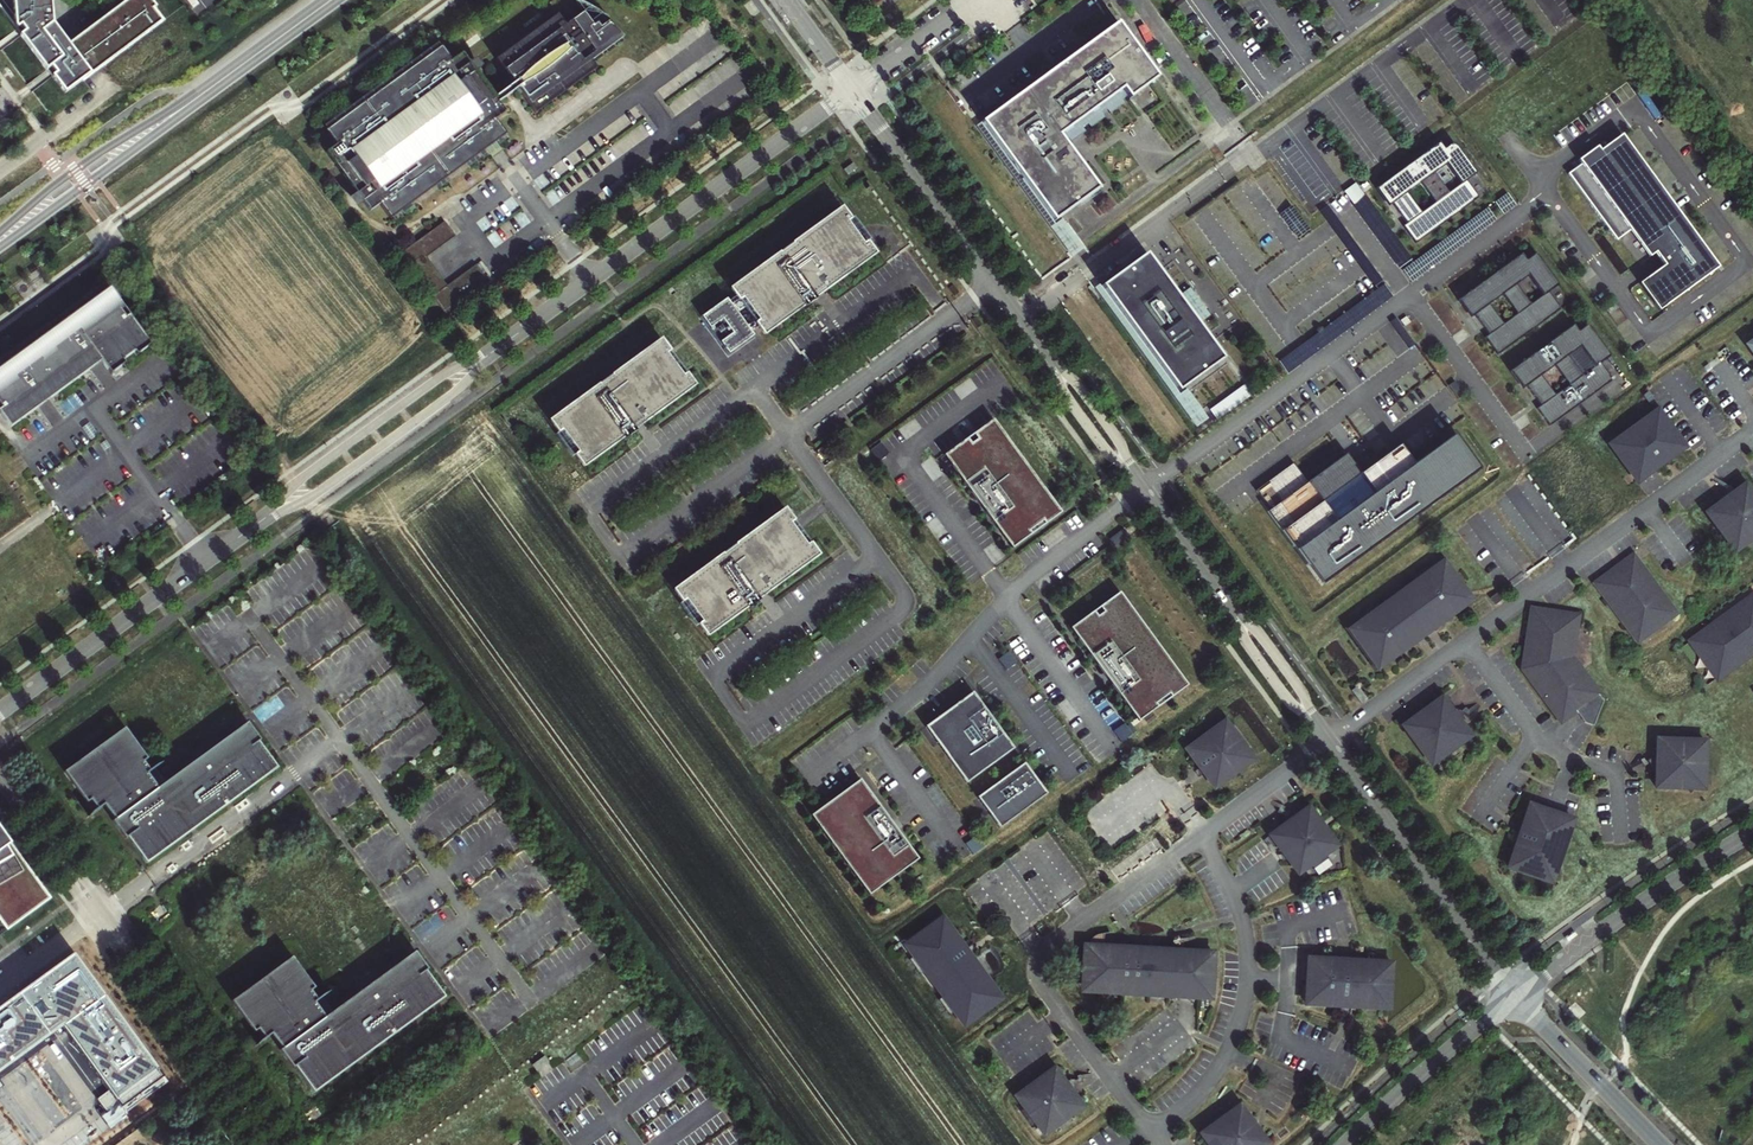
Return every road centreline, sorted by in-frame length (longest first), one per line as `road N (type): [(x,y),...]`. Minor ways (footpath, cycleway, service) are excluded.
road 1 (residential): [(852,90),(0,713)]
road 2 (residential): [(852,90),(1326,740)]
road 3 (unclassified): [(1203,834),(1048,947),(1038,964),(1042,986),(1153,1133)]
road 4 (secondary): [(330,0),(0,241)]
road 5 (unclassified): [(1203,834),(1241,917),(1246,995),(1222,1066),(1153,1133)]
road 6 (residential): [(1326,740),(1516,994)]
road 7 (residential): [(1752,832),(1516,994)]
road 8 (residential): [(101,914),(269,1144)]
road 9 (residential): [(1516,994),(1346,1144)]
road 10 (residential): [(1516,994),(1661,1144)]
road 11 (residential): [(0,775),(101,914)]
road 12 (unclassified): [(1326,740),(1203,834)]
road 13 (unclassified): [(101,914),(0,988)]

